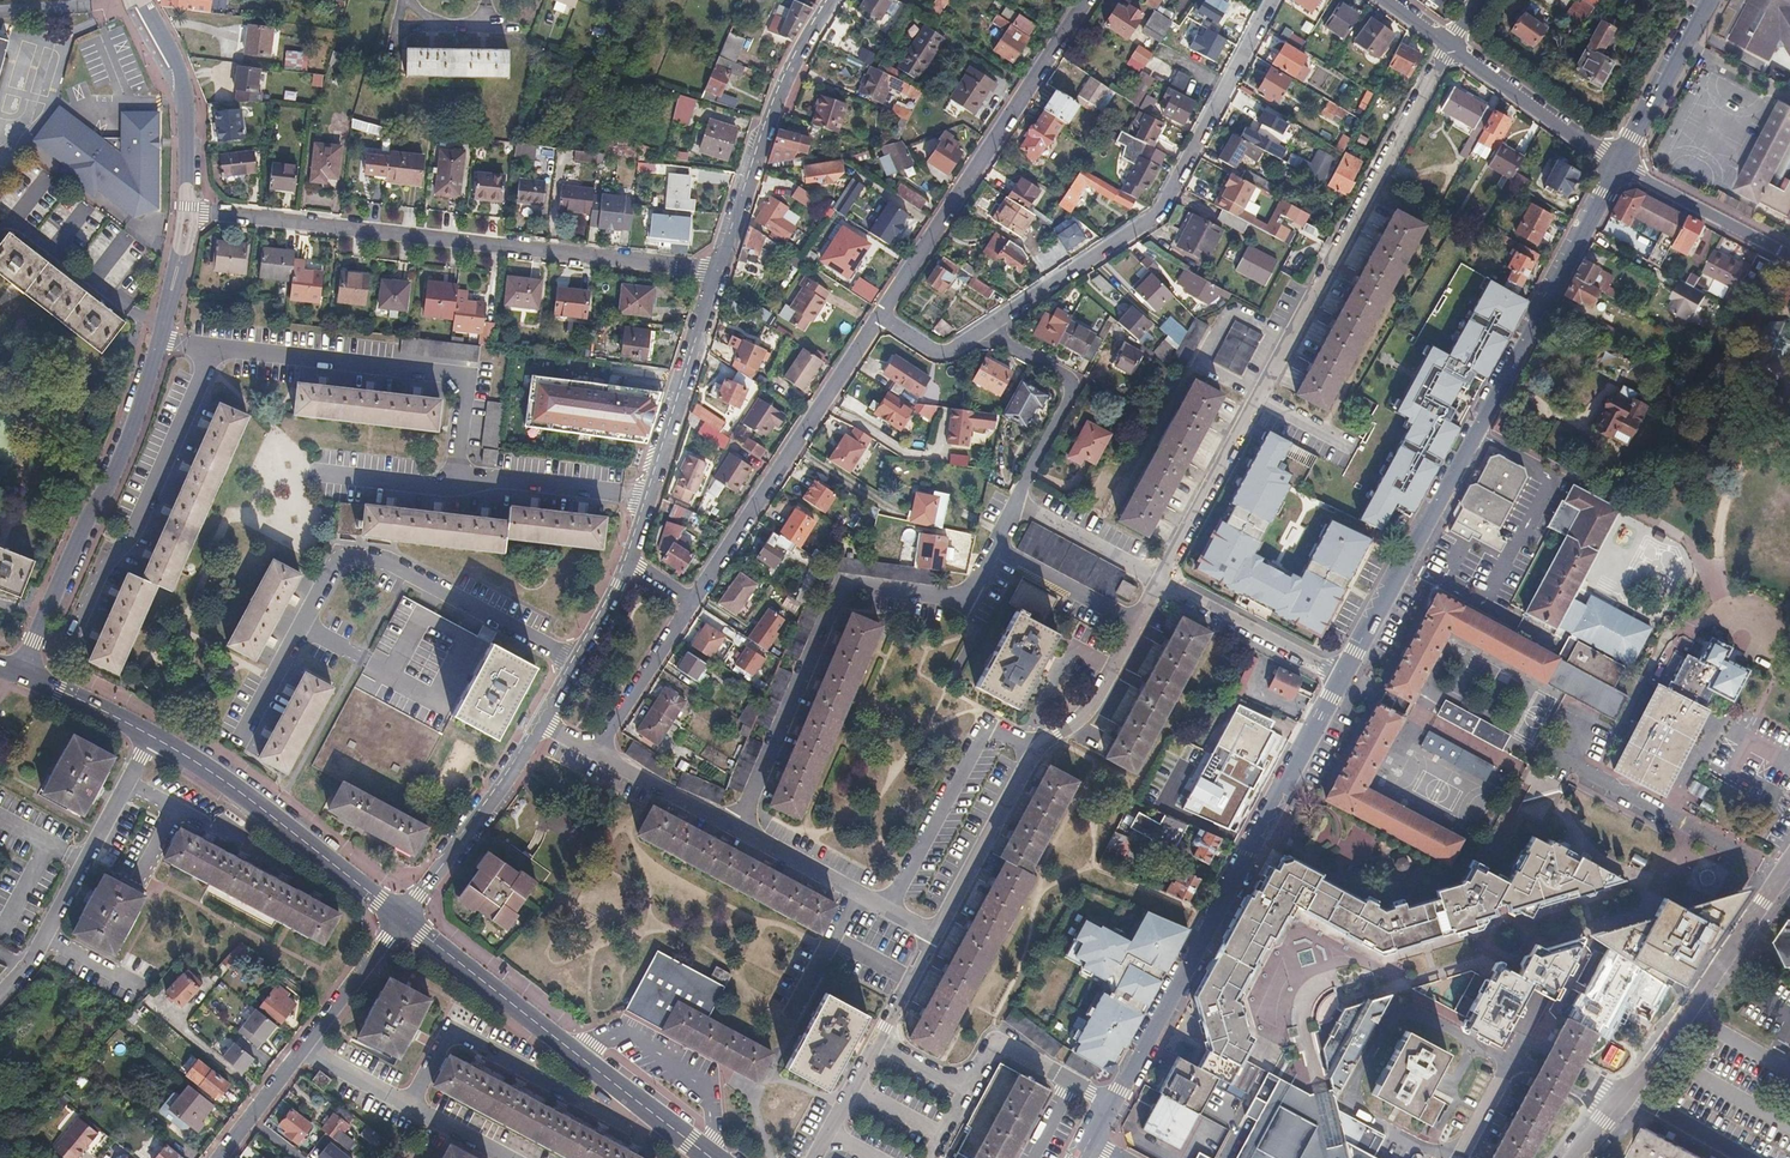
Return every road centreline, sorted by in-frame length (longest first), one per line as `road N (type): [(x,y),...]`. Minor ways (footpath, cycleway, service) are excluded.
road 1 (residential): [(1450,45),(1162,581)]
road 2 (tertiary): [(1616,166),(1340,678)]
road 3 (residential): [(188,206),(724,273)]
road 4 (residential): [(738,829),(843,584),(967,599),(1017,505)]
road 5 (tertiary): [(1340,678),(1112,1103)]
road 6 (residential): [(238,745),(333,565),(347,557),(386,562),(578,663)]
road 7 (residential): [(979,328),(1157,213),(1272,0)]
road 8 (residential): [(935,936),(1033,753),(1087,717),(1162,581)]
road 9 (residential): [(169,302),(124,451),(22,674)]
road 10 (secondary): [(711,1157),(403,918)]
road 11 (residential): [(882,314),(1089,0)]
road 12 (residential): [(688,601),(882,314)]
road 13 (residential): [(1507,1065),(1414,1014),(1389,1023),(1354,1103),(1420,1148),(1451,1157)]
road 14 (secondary): [(403,918),(233,786),(151,735)]
road 15 (residential): [(0,1002),(35,960),(151,735)]
road 16 (residential): [(724,273),(630,563)]
road 17 (residential): [(833,0),(772,120),(724,273)]
road 18 (residential): [(1625,1093),(1789,855)]
road 19 (residential): [(878,1041),(964,1085),(992,1043),(1001,1043),(1112,1103)]
road 20 (residential): [(248,1120),(403,918)]
road 21 (residential): [(1017,505),(1077,382),(979,328)]
road 22 (residential): [(544,723),(501,792),(403,918)]
road 23 (residential): [(738,829),(935,936)]
road 24 (residential): [(1616,166),(1450,45)]
road 25 (residential): [(1162,581),(1340,678)]
road 26 (residential): [(1616,166),(1789,256)]
road 27 (tertiary): [(1704,0),(1616,166)]
road 28 (residential): [(595,750),(688,601)]
road 29 (residential): [(1017,505),(1162,581)]
road 30 (residential): [(595,750),(738,829)]
road 31 (secondary): [(151,735),(22,674)]
road 32 (residential): [(1625,1093),(1519,1040),(1512,1054)]
road 33 (residential): [(813,1157),(878,1041)]

